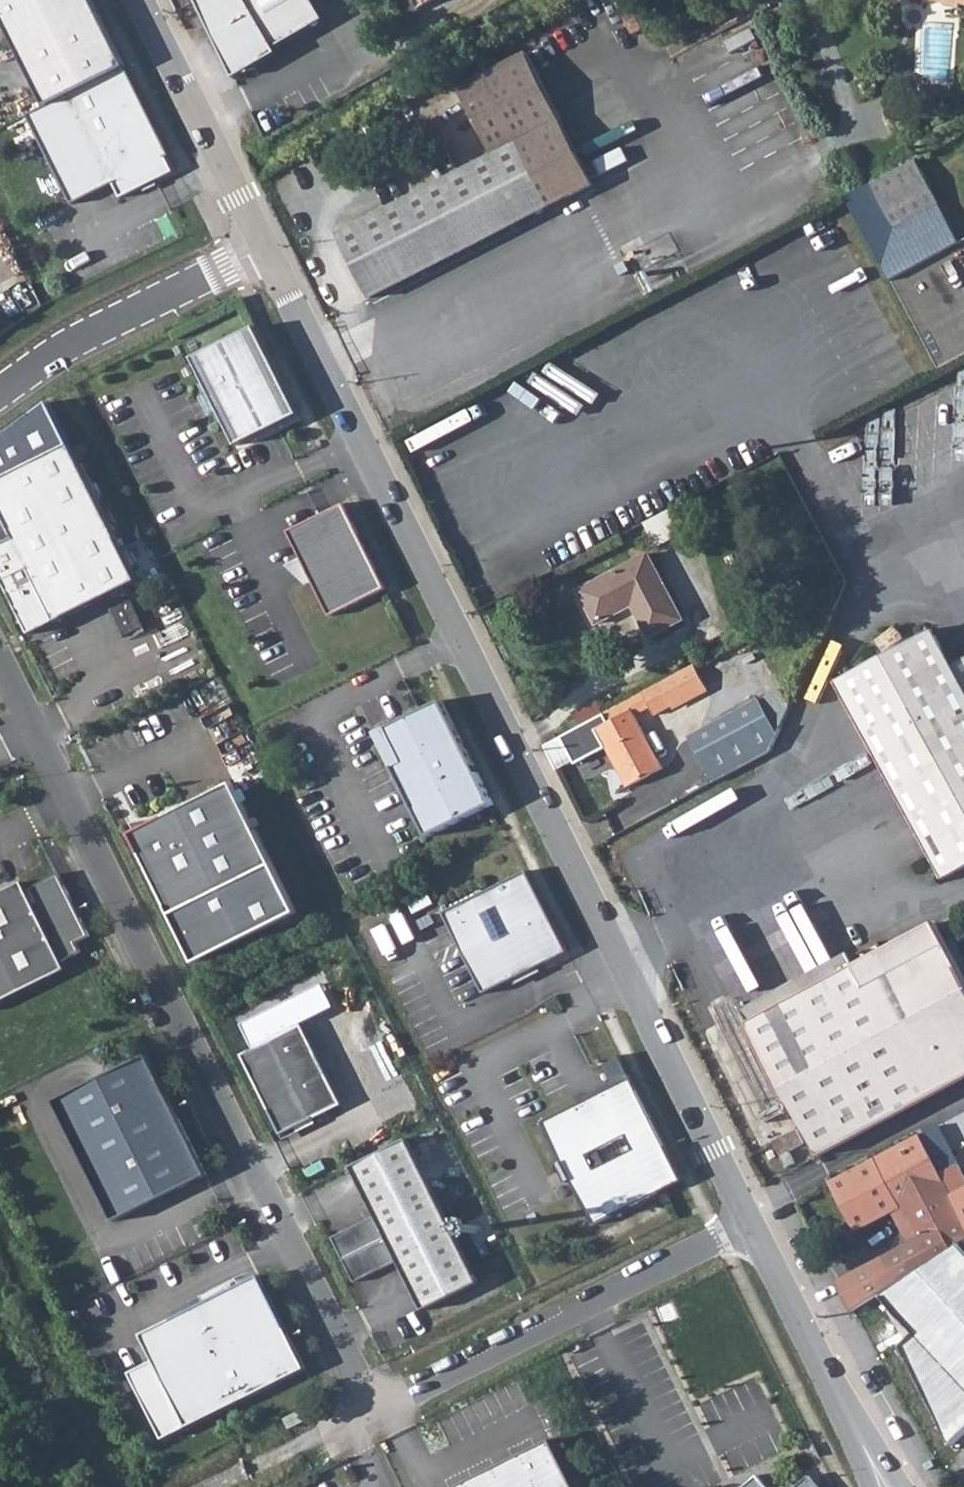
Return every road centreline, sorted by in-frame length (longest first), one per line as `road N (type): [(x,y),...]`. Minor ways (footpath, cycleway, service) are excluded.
road 1 (residential): [(0,665),(367,1395),(397,1406),(748,1223)]
road 2 (secondary): [(270,252),(748,1223)]
road 3 (residential): [(0,395),(77,341),(270,252)]
road 4 (secondary): [(143,0),(270,252)]
road 5 (secondary): [(748,1223),(865,1449)]

